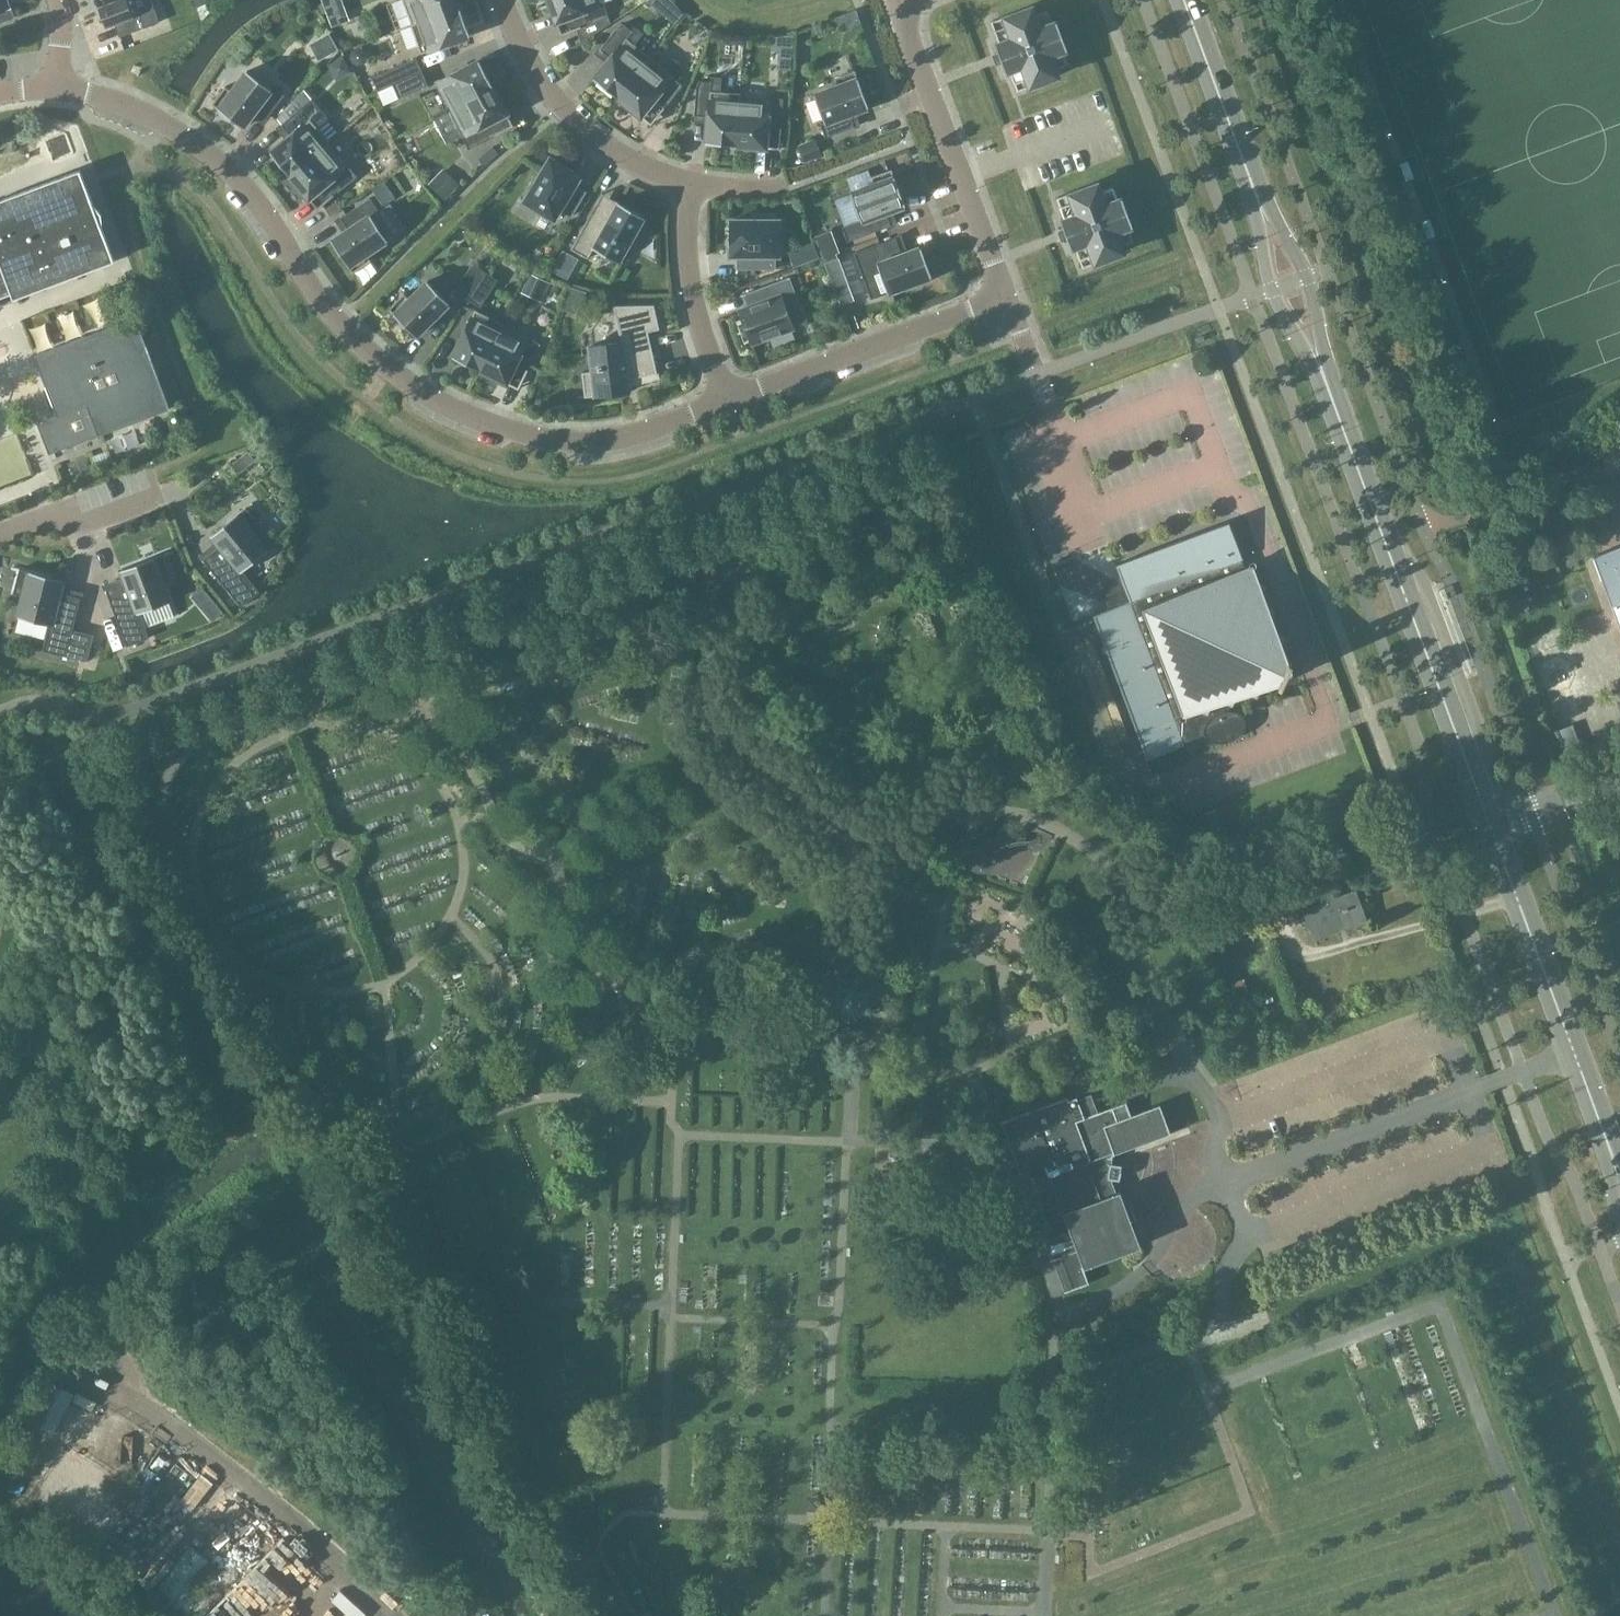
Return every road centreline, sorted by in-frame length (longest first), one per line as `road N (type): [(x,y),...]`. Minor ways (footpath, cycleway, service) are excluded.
road 1 (secondary): [(1611,1152),(1318,362)]
road 2 (unclassified): [(726,399),(594,441),(539,438),(462,413),(358,342),(262,210),(205,151),(133,108),(54,88)]
road 3 (unclassified): [(387,1615),(306,1535),(210,1458),(64,1364)]
road 4 (unclassified): [(1004,296),(896,0)]
road 5 (unclassified): [(1004,296),(726,399)]
road 6 (residential): [(691,183),(626,157),(571,117),(535,73),(501,0)]
road 7 (residential): [(726,399),(691,285),(691,183)]
road 8 (secondary): [(1259,202),(1184,0)]
road 9 (secondary): [(1318,362),(1323,351),(1304,268),(1259,202)]
road 10 (secondary): [(1259,202),(1273,297),(1318,362)]
road 11 (residential): [(0,532),(34,519),(85,524),(159,496)]

